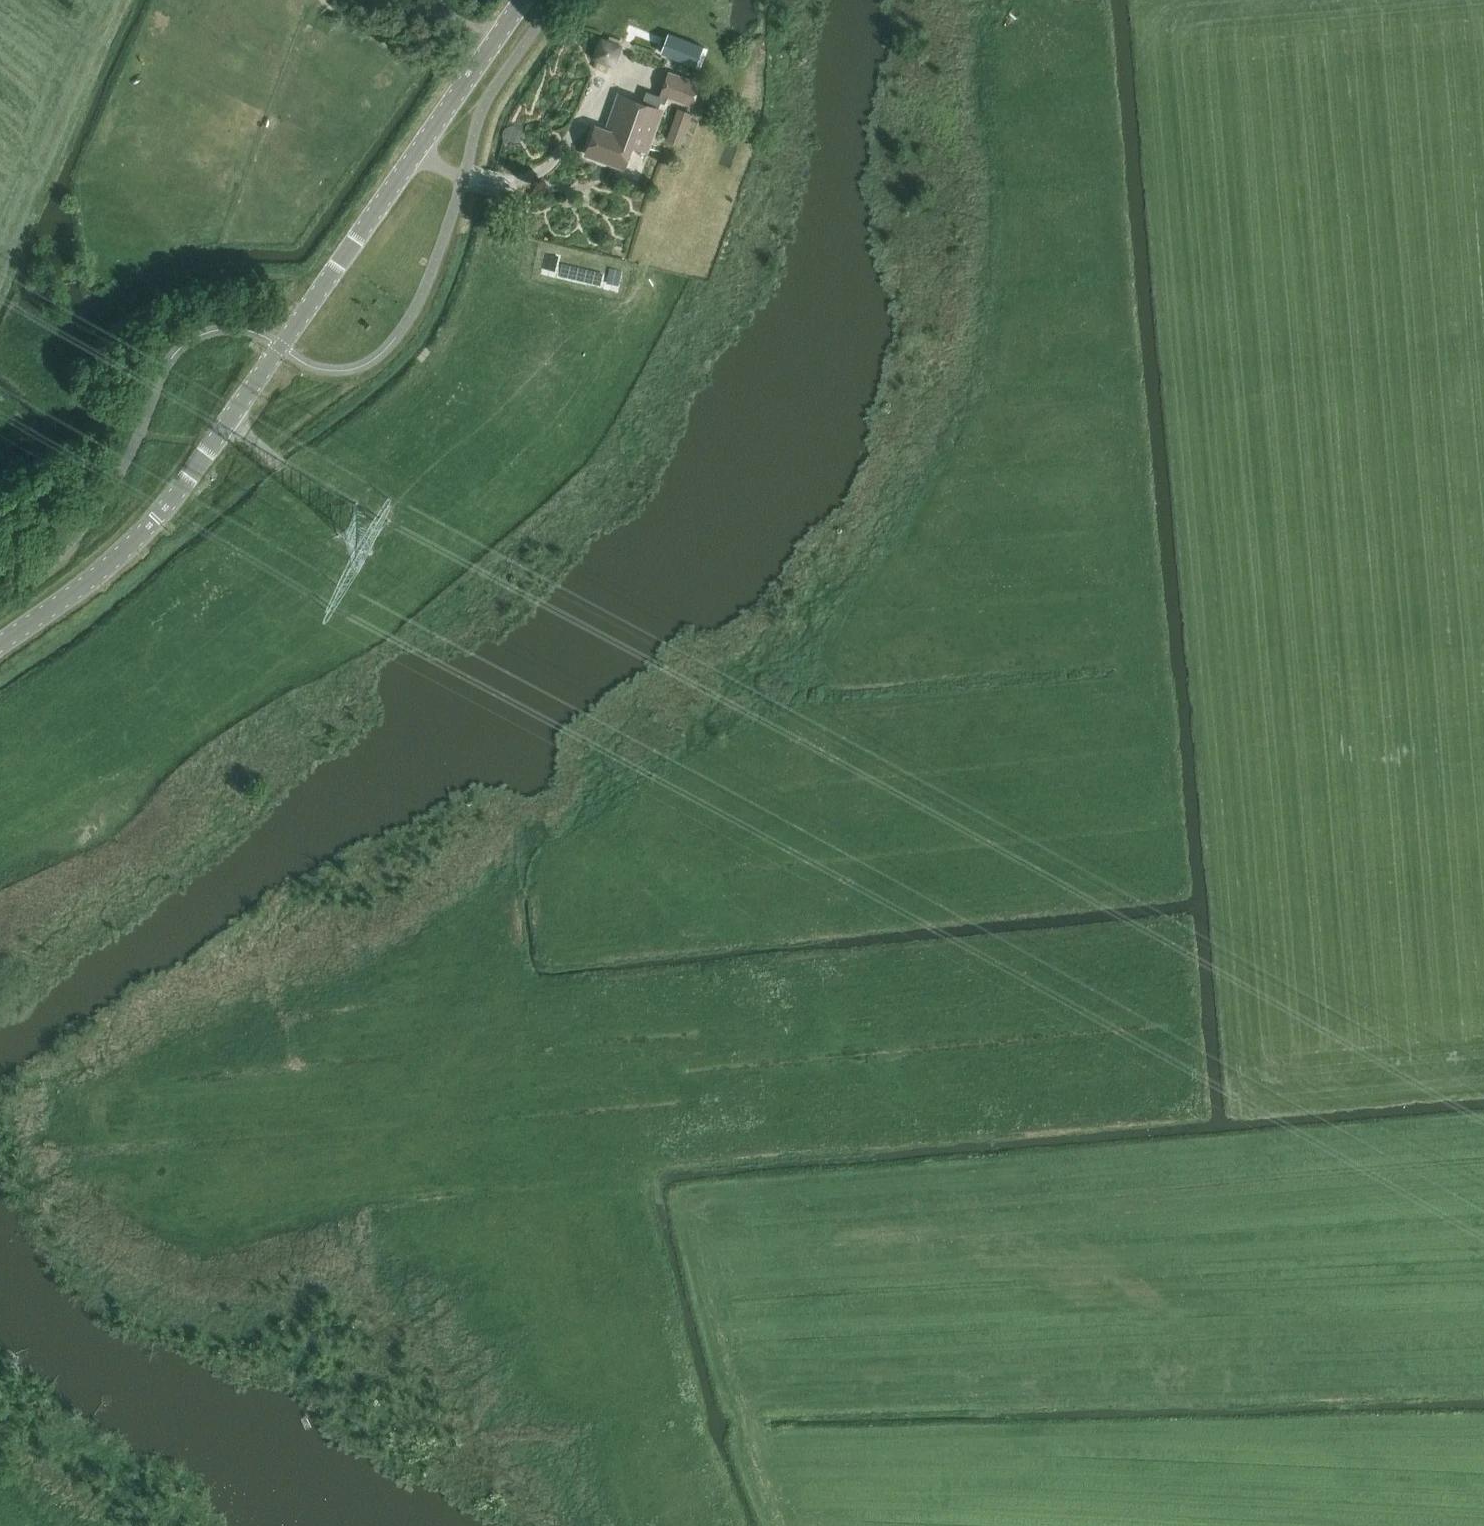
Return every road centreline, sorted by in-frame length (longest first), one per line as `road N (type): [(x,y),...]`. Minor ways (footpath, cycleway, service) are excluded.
road 1 (unclassified): [(0,642),(150,527),(526,0)]

